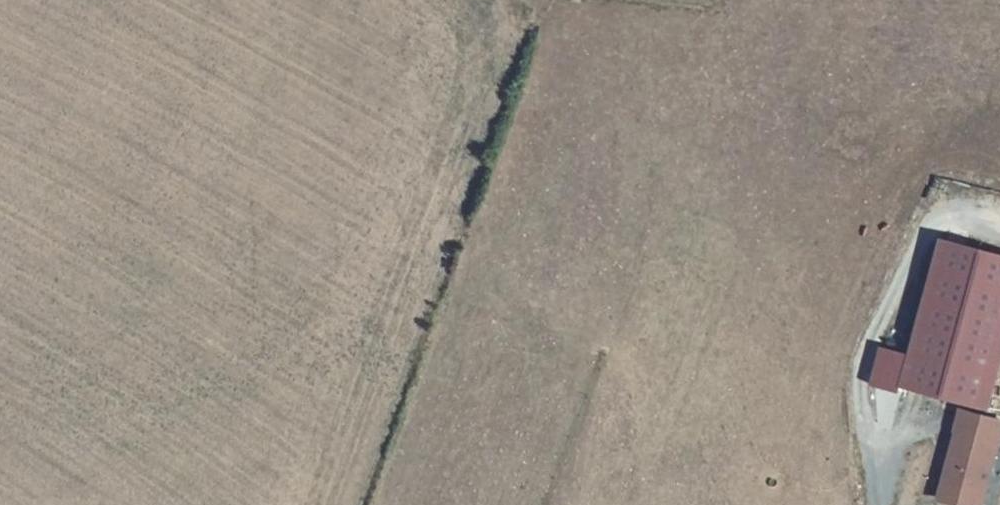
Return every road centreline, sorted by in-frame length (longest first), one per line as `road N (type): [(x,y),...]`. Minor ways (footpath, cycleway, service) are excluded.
road 1 (track): [(999,221),(939,211),(860,370),(878,504)]

